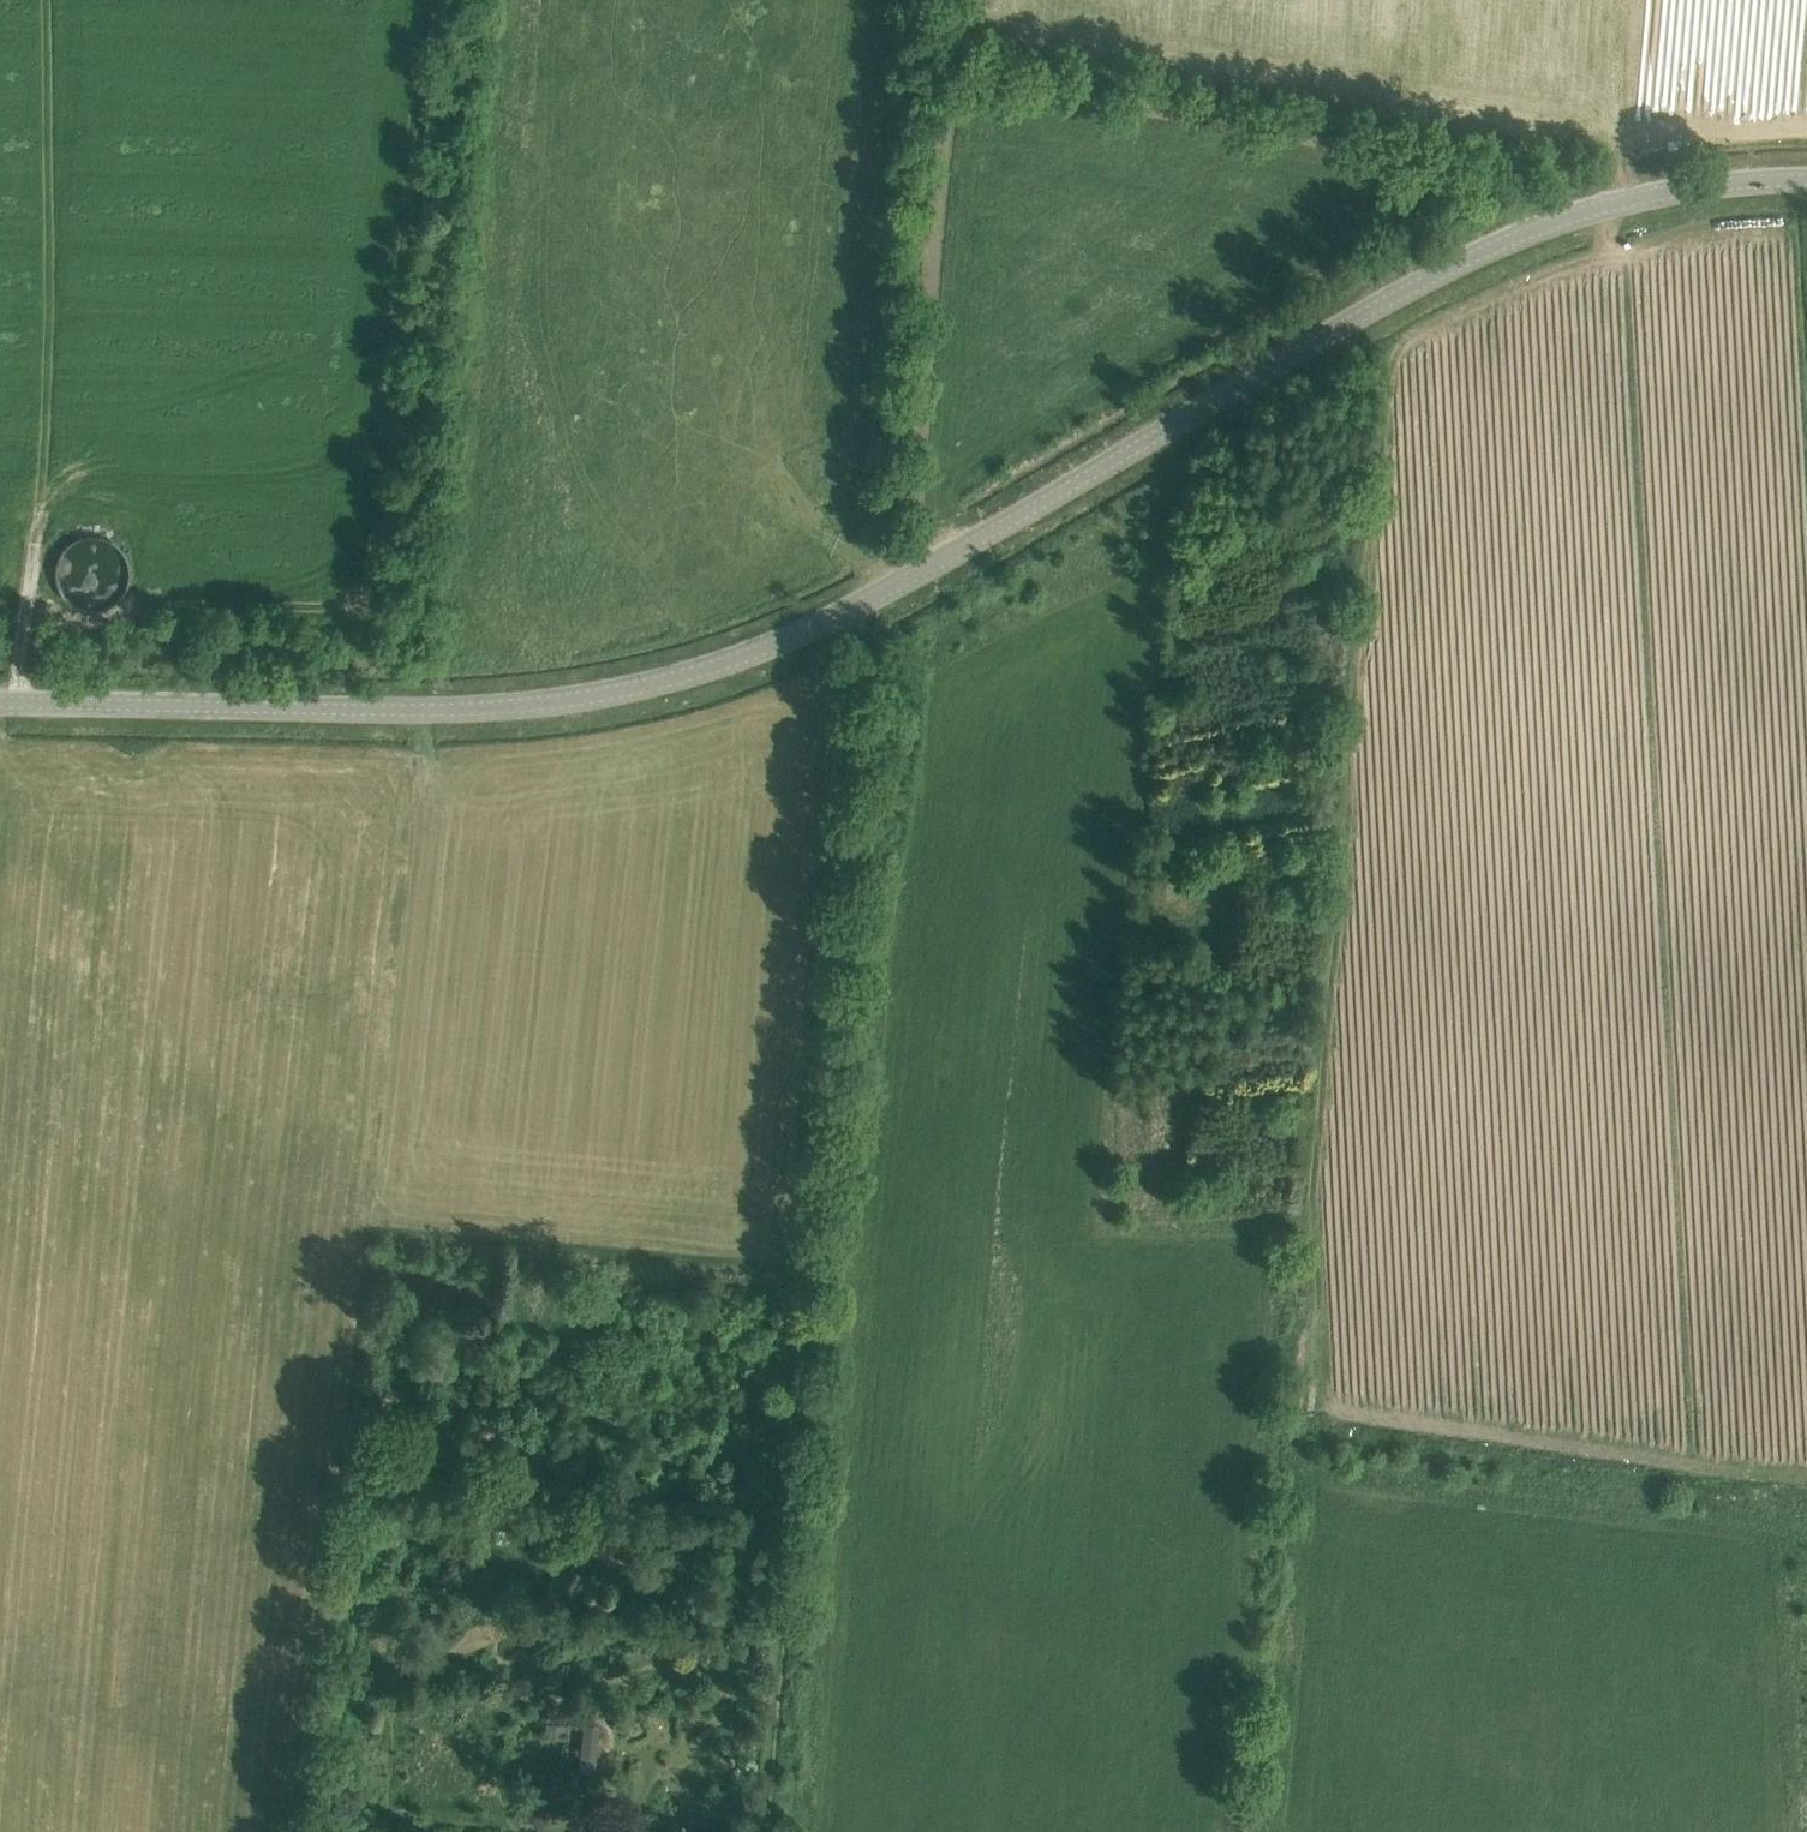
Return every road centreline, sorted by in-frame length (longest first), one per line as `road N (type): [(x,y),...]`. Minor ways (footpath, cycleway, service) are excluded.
road 1 (tertiary): [(0,702),(465,710),(644,686),(747,656),(843,614),(1480,253),(1602,206),(1685,190),(1806,181)]
road 2 (track): [(843,614),(854,652),(758,1831)]

